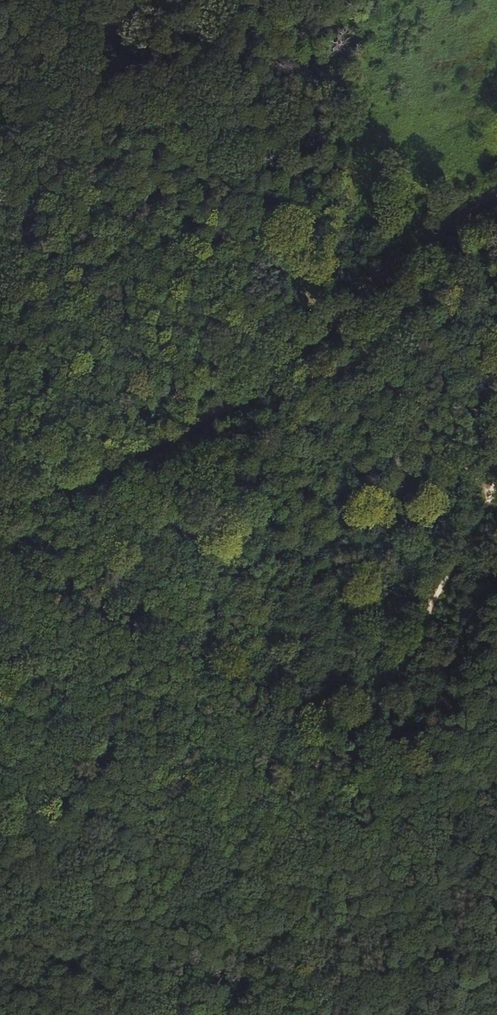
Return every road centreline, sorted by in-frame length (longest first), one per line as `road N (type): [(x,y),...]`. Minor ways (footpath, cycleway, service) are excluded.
road 1 (track): [(496,486),(419,629),(356,795),(316,837),(229,880),(180,875),(120,847),(0,842)]
road 2 (track): [(14,0),(345,335),(484,508)]
road 3 (unclassified): [(496,197),(318,311),(198,424),(132,456),(0,499)]
road 4 (track): [(135,1014),(0,912)]

